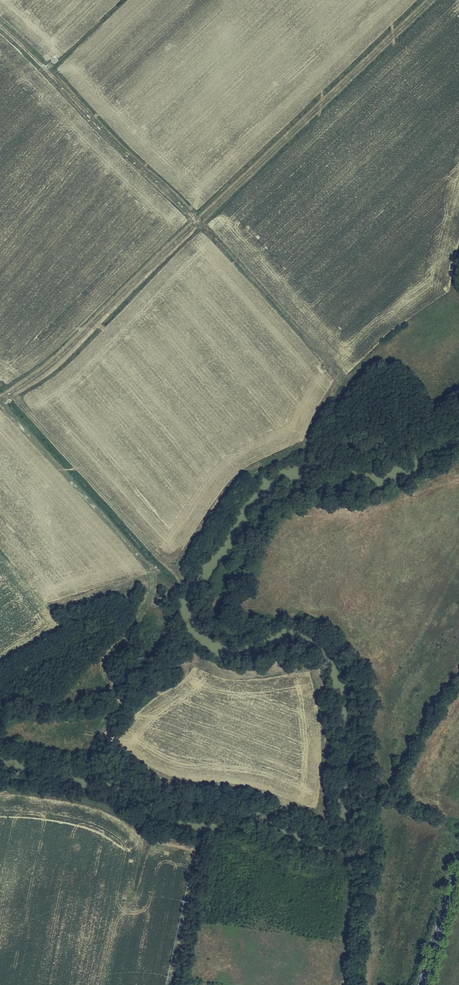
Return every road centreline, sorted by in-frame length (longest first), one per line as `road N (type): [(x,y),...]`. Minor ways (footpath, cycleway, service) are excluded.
road 1 (track): [(348,381),(0,26)]
road 2 (track): [(433,0),(196,221)]
road 3 (track): [(0,396),(85,335),(196,221)]
road 4 (secondary): [(458,869),(422,984)]

